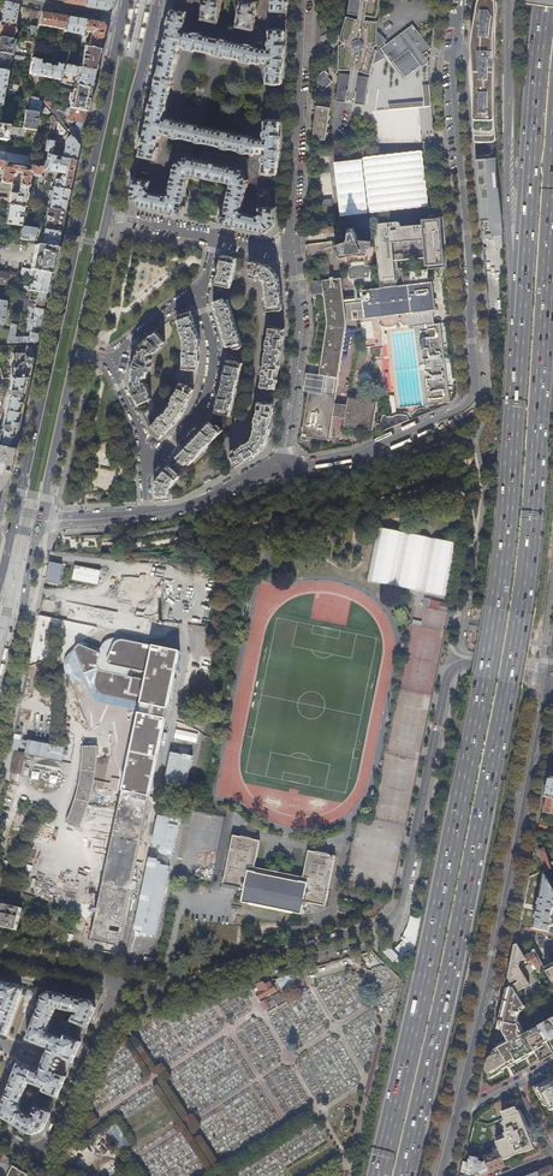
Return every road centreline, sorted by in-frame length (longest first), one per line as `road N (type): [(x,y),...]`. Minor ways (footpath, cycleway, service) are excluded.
road 1 (trunk): [(404,1175),(466,908),(525,595),(552,180)]
road 2 (trunk): [(520,329),(491,643),(445,897),(378,1175)]
road 3 (residential): [(281,466),(353,455),(450,414),(474,395),(452,70),(461,0)]
road 4 (primary): [(122,19),(16,511)]
road 5 (trunk): [(544,0),(520,329)]
road 6 (trunk): [(509,0),(505,172),(520,329)]
road 7 (tertiary): [(501,931),(548,681)]
road 8 (residential): [(303,0),(292,254)]
road 9 (residential): [(183,998),(385,936),(394,920)]
road 10 (primary): [(108,215),(158,0)]
road 11 (residential): [(292,254),(301,325),(281,466)]
road 12 (residential): [(203,292),(215,353),(211,384),(199,415),(145,475)]
road 13 (residential): [(47,1162),(121,980)]
road 14 (primary): [(0,714),(38,532)]
road 15 (tertiary): [(460,1105),(501,931)]
road 16 (primary): [(42,516),(77,351)]
road 17 (residential): [(281,466),(201,502),(148,513)]
road 18 (primary): [(77,351),(108,215)]
road 19 (residential): [(0,954),(121,980)]
road 20 (residential): [(109,359),(142,435),(145,475)]

